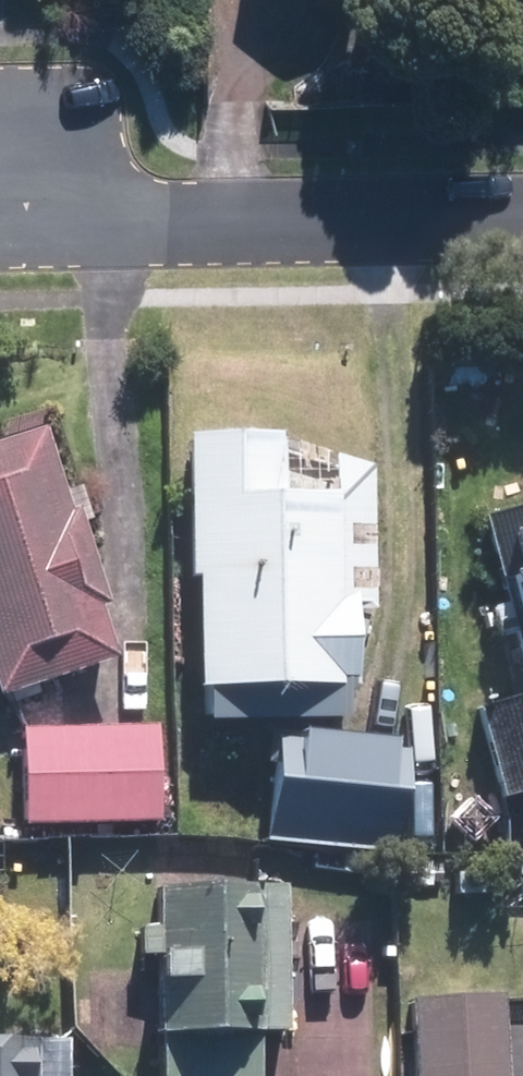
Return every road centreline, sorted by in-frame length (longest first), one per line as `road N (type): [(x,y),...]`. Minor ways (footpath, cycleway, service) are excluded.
road 1 (residential): [(21,158),(100,211),(181,226),(522,221)]

